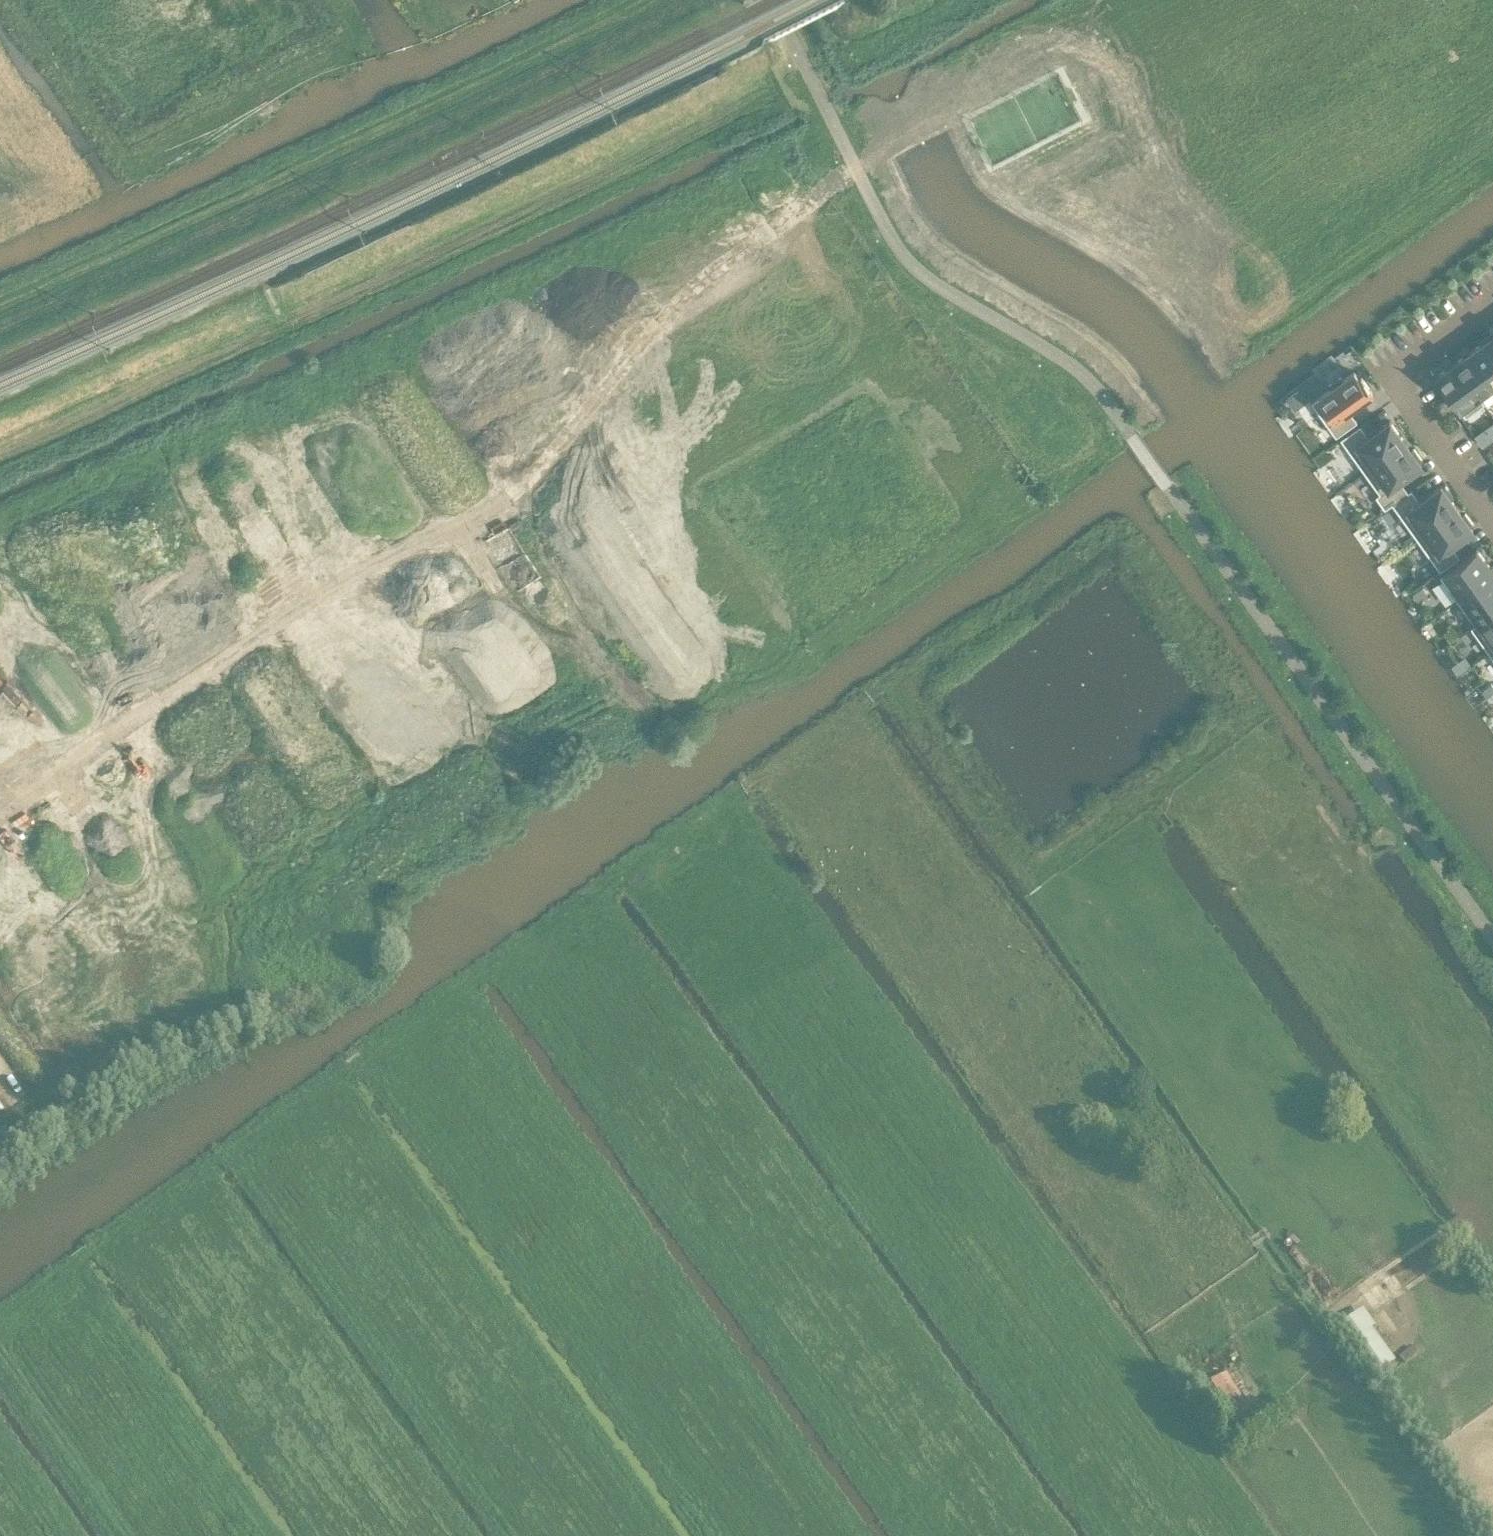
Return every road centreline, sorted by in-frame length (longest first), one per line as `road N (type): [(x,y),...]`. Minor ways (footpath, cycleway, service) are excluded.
road 1 (residential): [(1492,298),(1387,375),(1492,525)]

